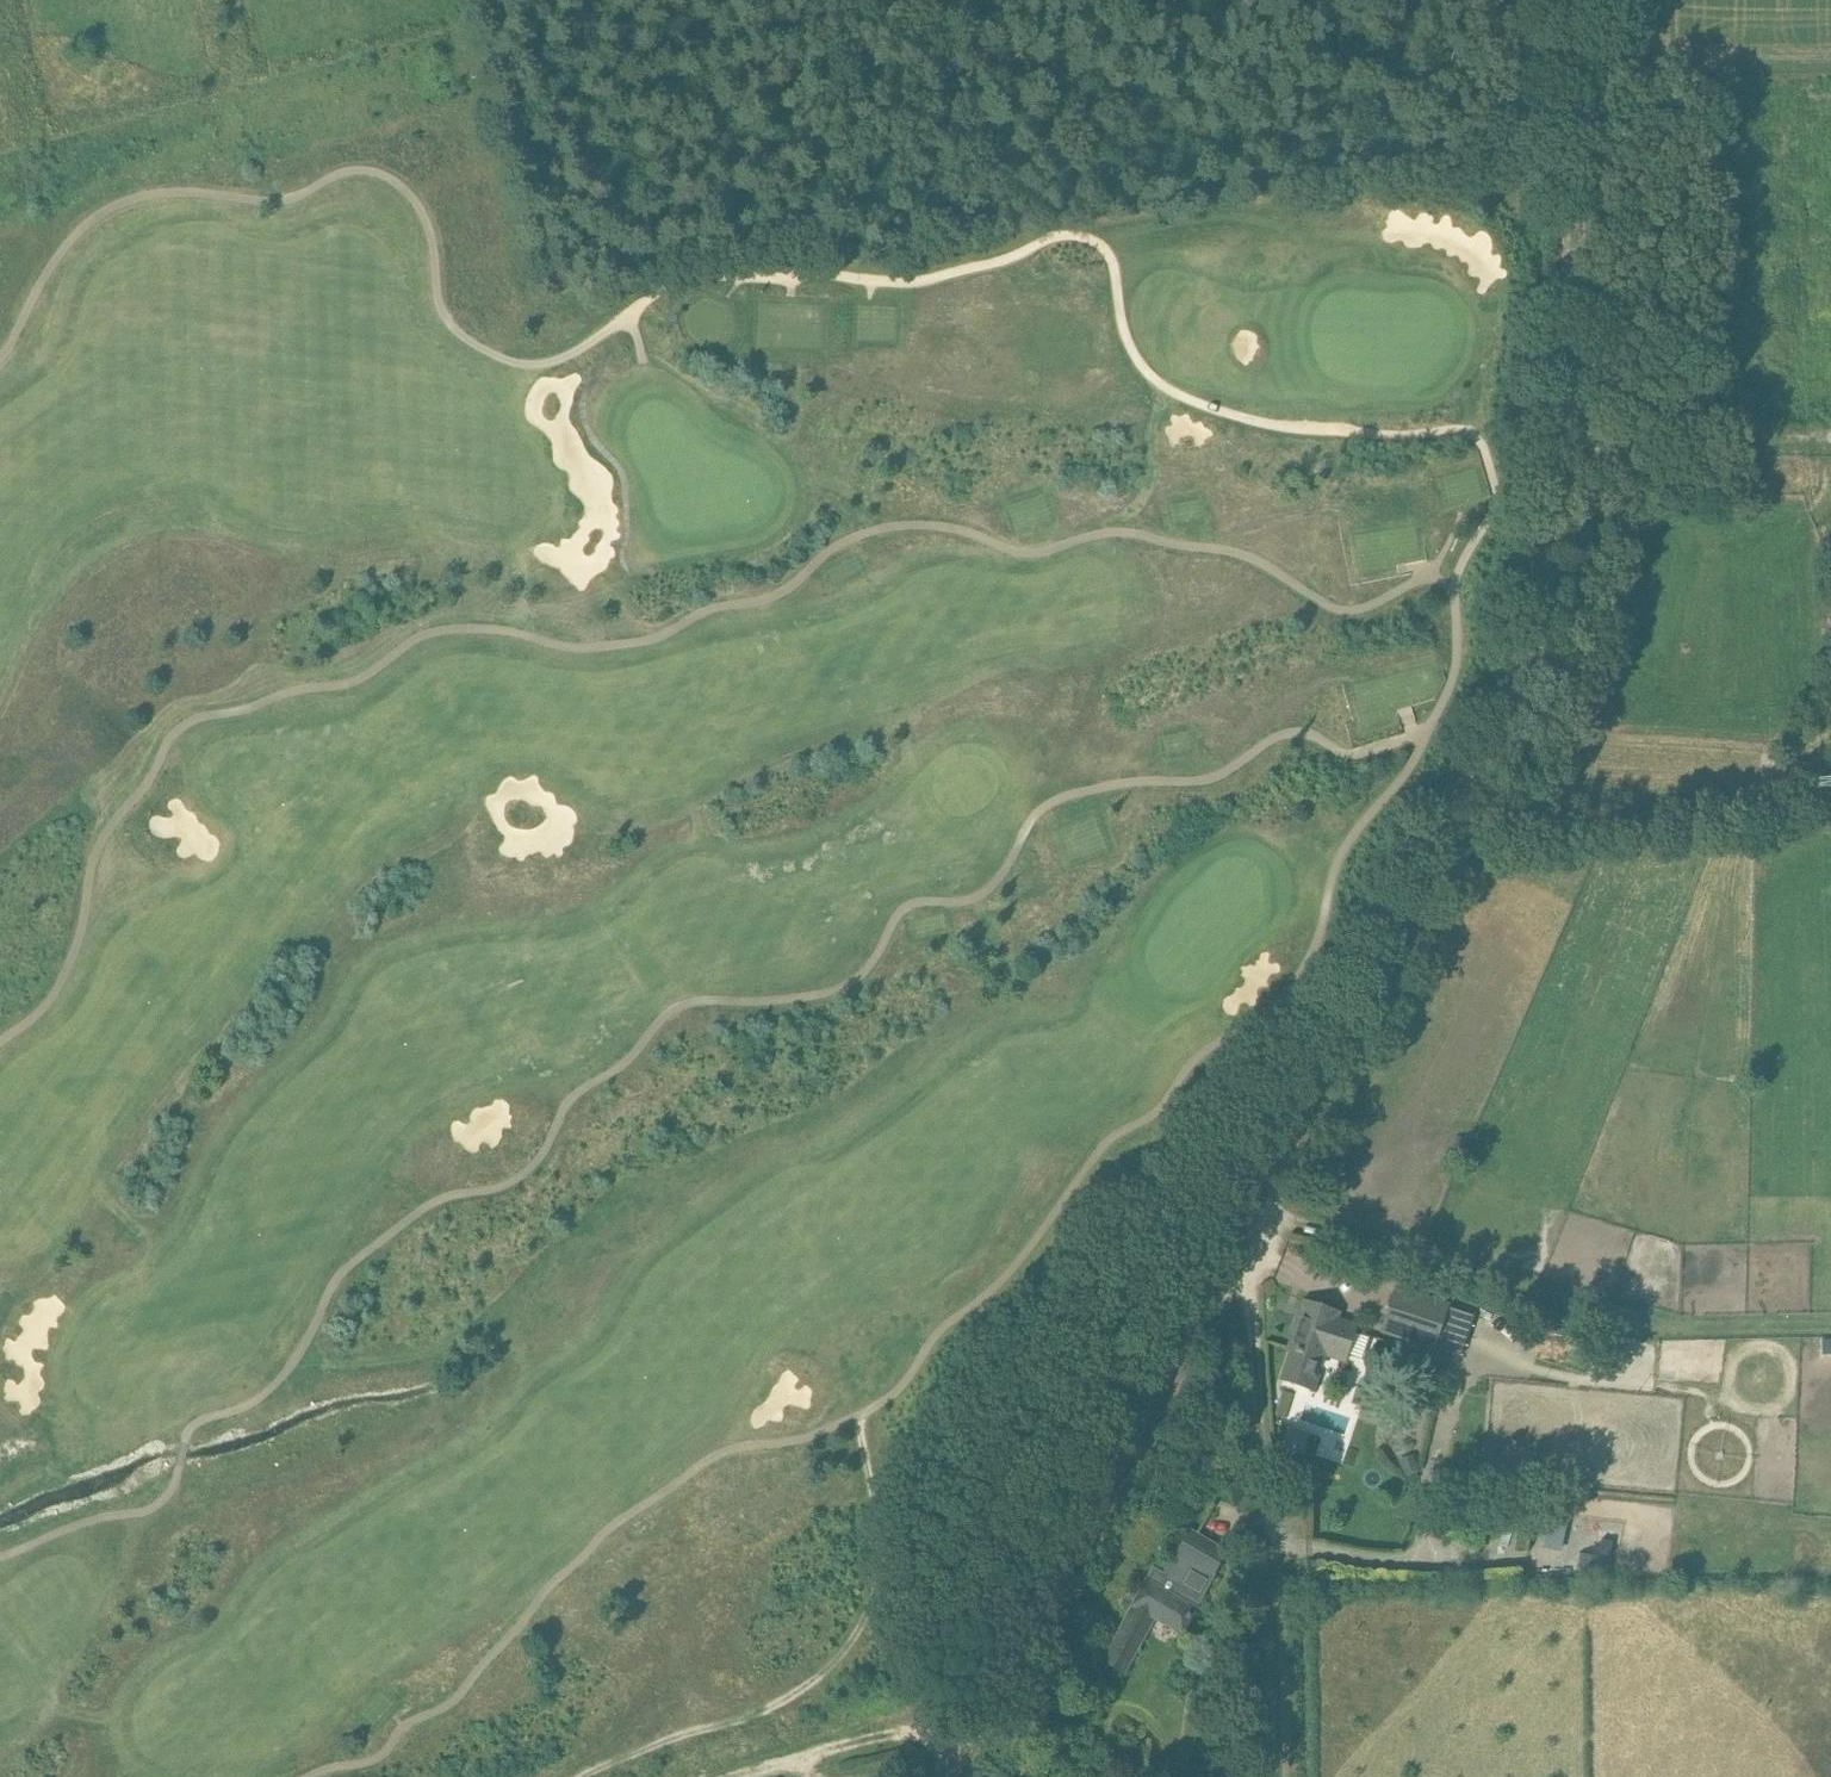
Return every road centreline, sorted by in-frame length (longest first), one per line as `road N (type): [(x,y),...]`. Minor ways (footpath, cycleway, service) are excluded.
road 1 (unclassified): [(944,1776),(1445,842),(1522,672),(1544,584),(1563,444),(1589,0)]
road 2 (track): [(1240,1222),(1249,1262),(1279,1776)]

